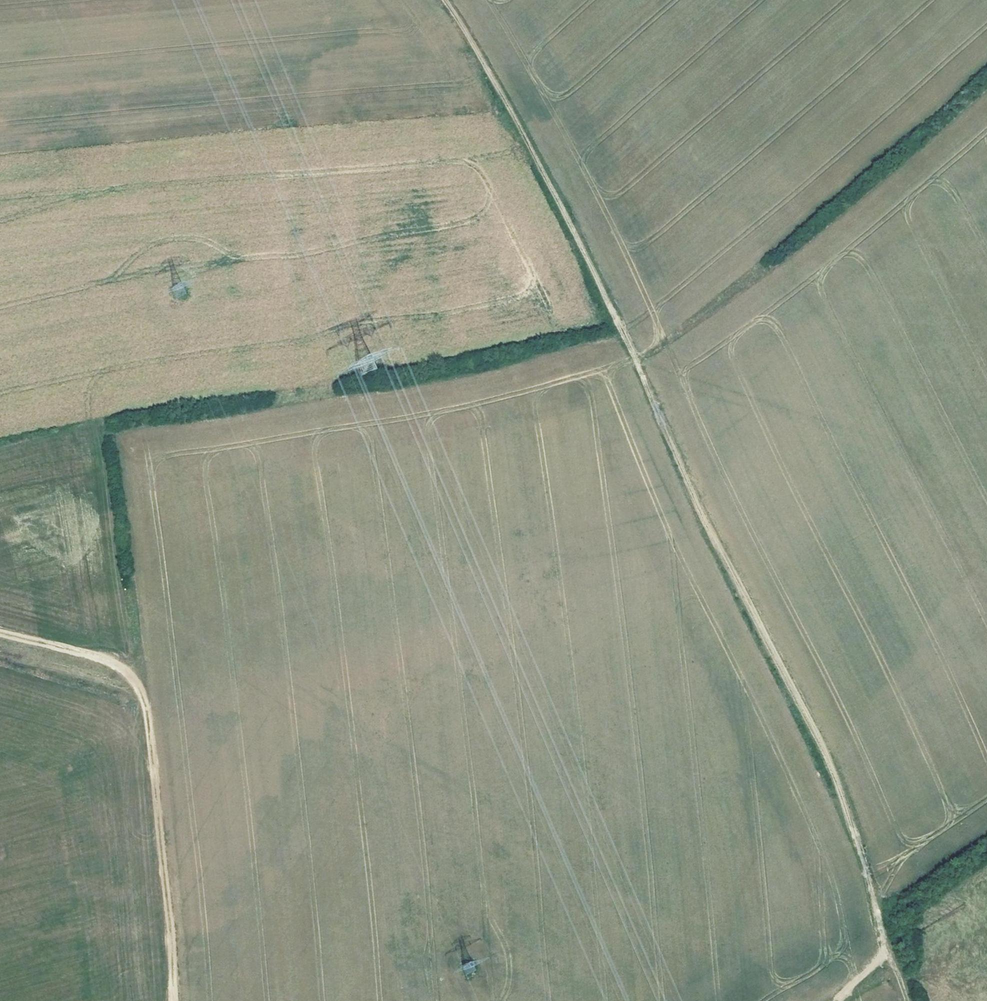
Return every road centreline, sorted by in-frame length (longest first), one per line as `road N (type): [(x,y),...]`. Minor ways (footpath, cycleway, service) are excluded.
road 1 (track): [(891,958),(819,745),(695,502),(609,305),(441,0)]
road 2 (track): [(174,1000),(140,693),(108,665),(0,635)]

